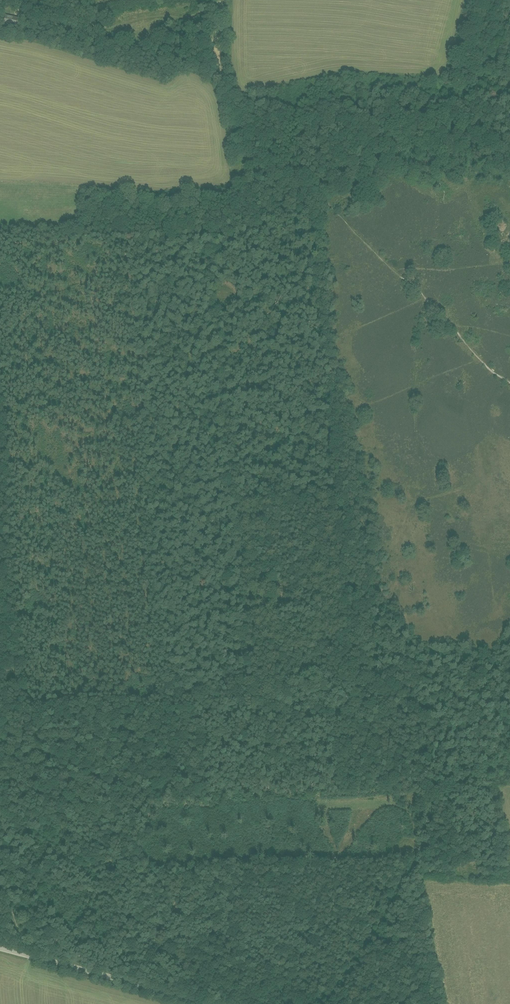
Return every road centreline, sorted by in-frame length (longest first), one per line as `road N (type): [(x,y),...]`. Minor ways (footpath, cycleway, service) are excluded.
road 1 (track): [(126,230),(220,229),(444,103),(473,109),(509,162)]
road 2 (unclassified): [(211,1003),(0,948)]
road 3 (track): [(0,233),(126,230)]

